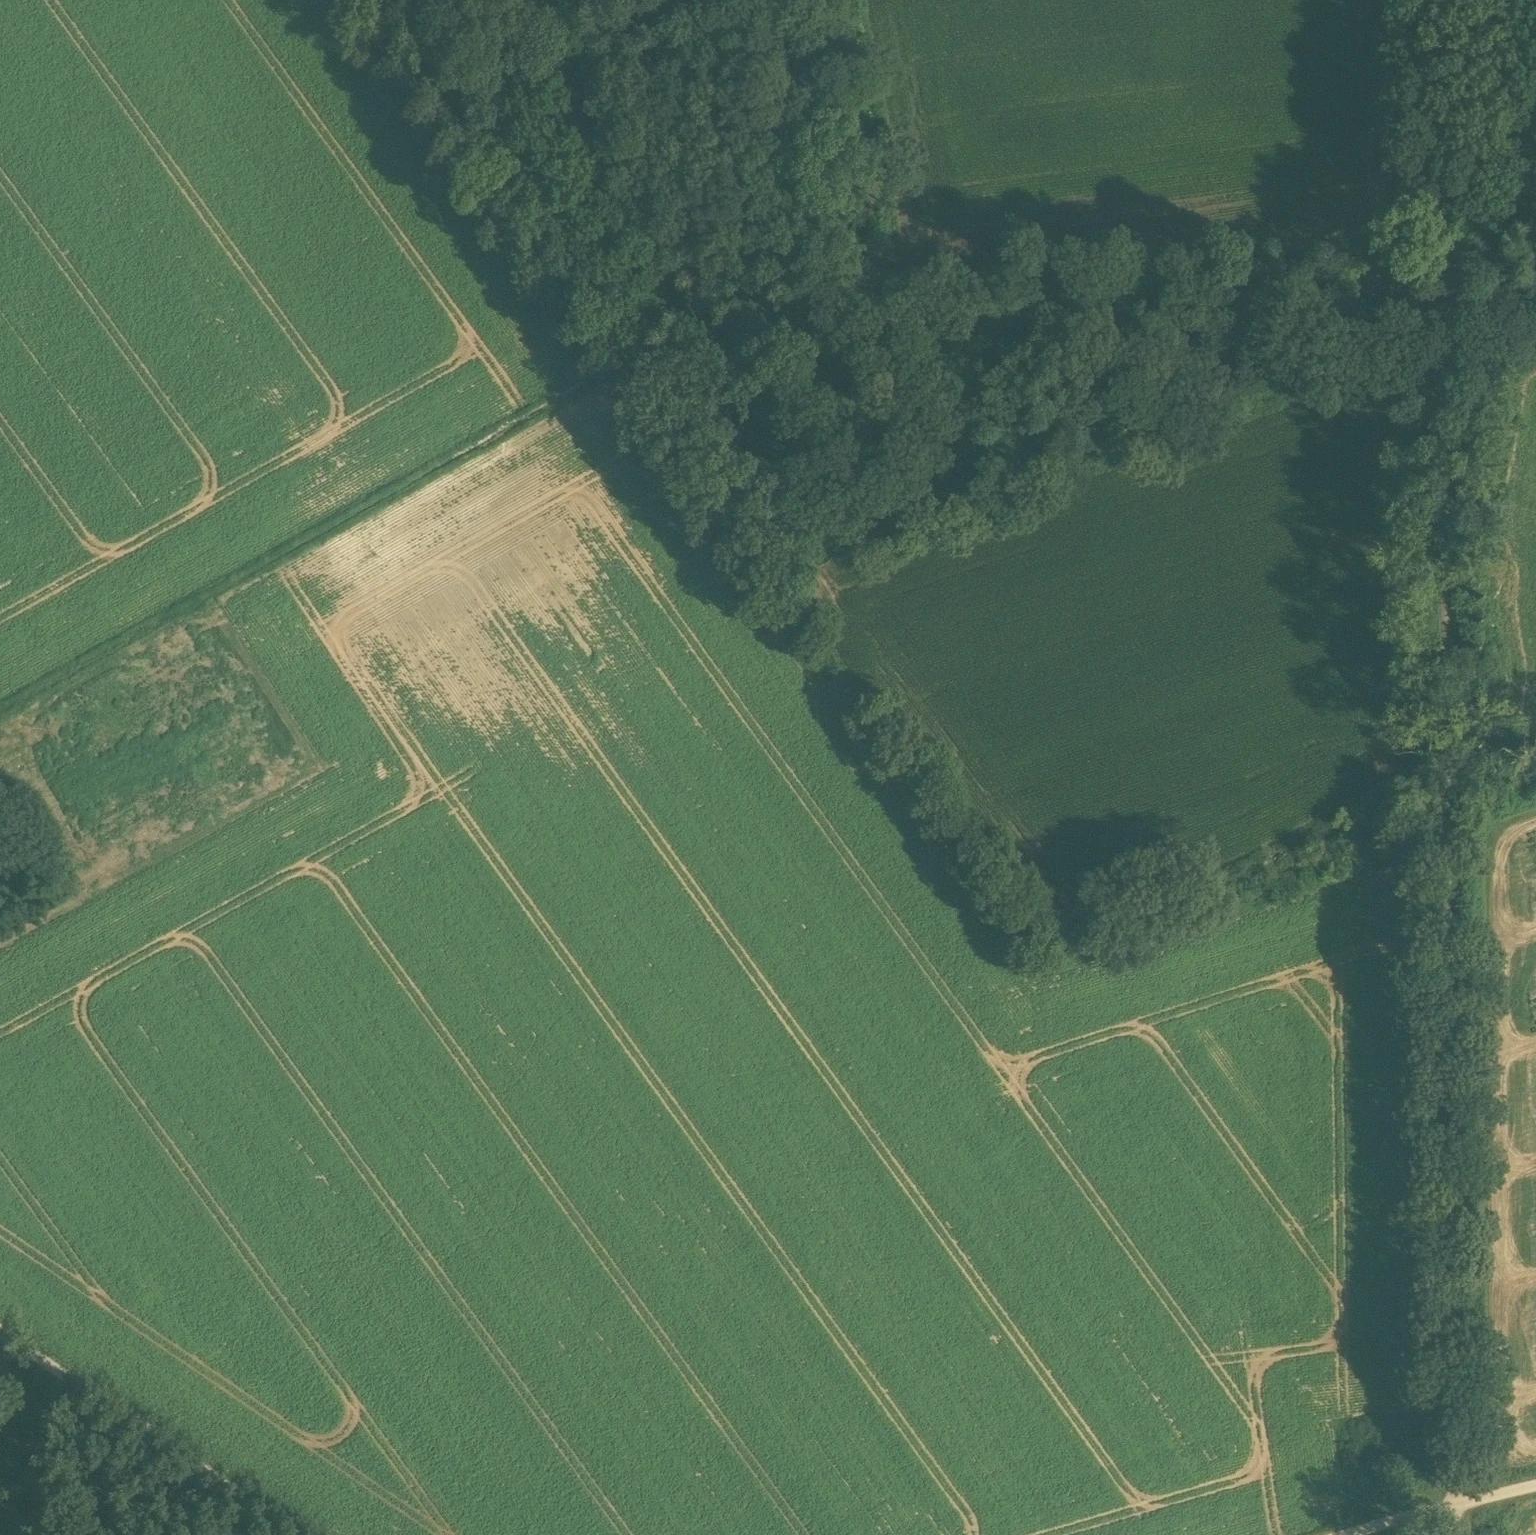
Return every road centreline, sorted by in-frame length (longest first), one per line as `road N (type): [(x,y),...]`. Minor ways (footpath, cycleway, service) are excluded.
road 1 (track): [(299,1534),(0,1333)]
road 2 (track): [(1535,1485),(1346,1534)]

